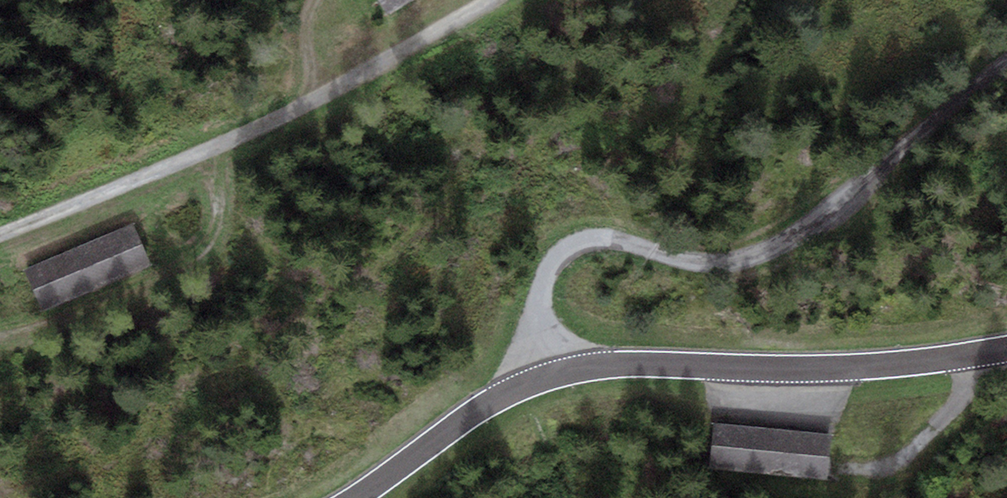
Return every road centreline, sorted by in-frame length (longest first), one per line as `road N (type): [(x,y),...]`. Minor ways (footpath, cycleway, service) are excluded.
road 1 (tertiary): [(377,497),(502,406),(555,379),(829,367),(1006,347)]
road 2 (track): [(1006,79),(755,278),(601,252),(573,261),(555,281),(543,315),(555,379)]
road 3 (track): [(0,250),(279,136),(518,0)]

